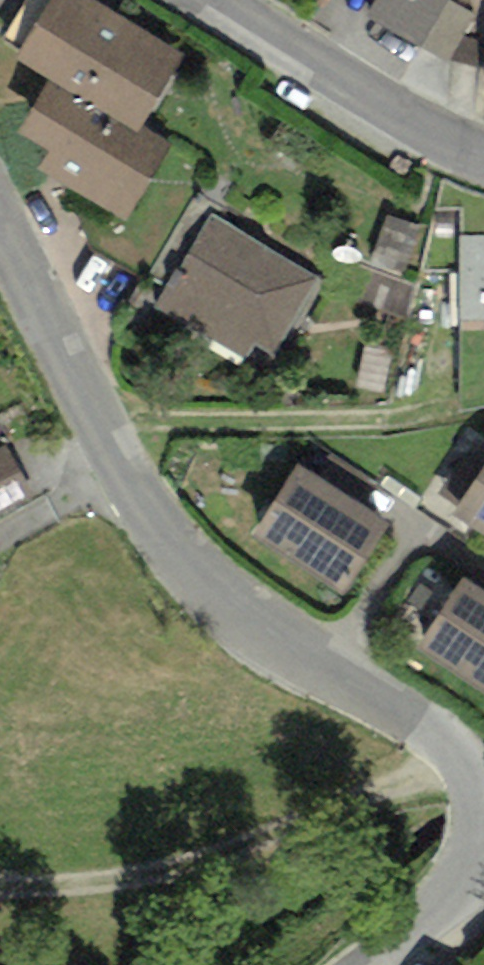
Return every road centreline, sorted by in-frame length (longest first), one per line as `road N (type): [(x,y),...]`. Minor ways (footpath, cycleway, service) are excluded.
road 1 (tertiary): [(483,822),(466,748),(407,699),(301,646),(215,579),(122,465),(0,226)]
road 2 (track): [(0,885),(100,887),(466,748)]
road 3 (tertiary): [(218,0),(413,124),(483,157)]
road 4 (tertiary): [(363,964),(465,870),(483,825)]

